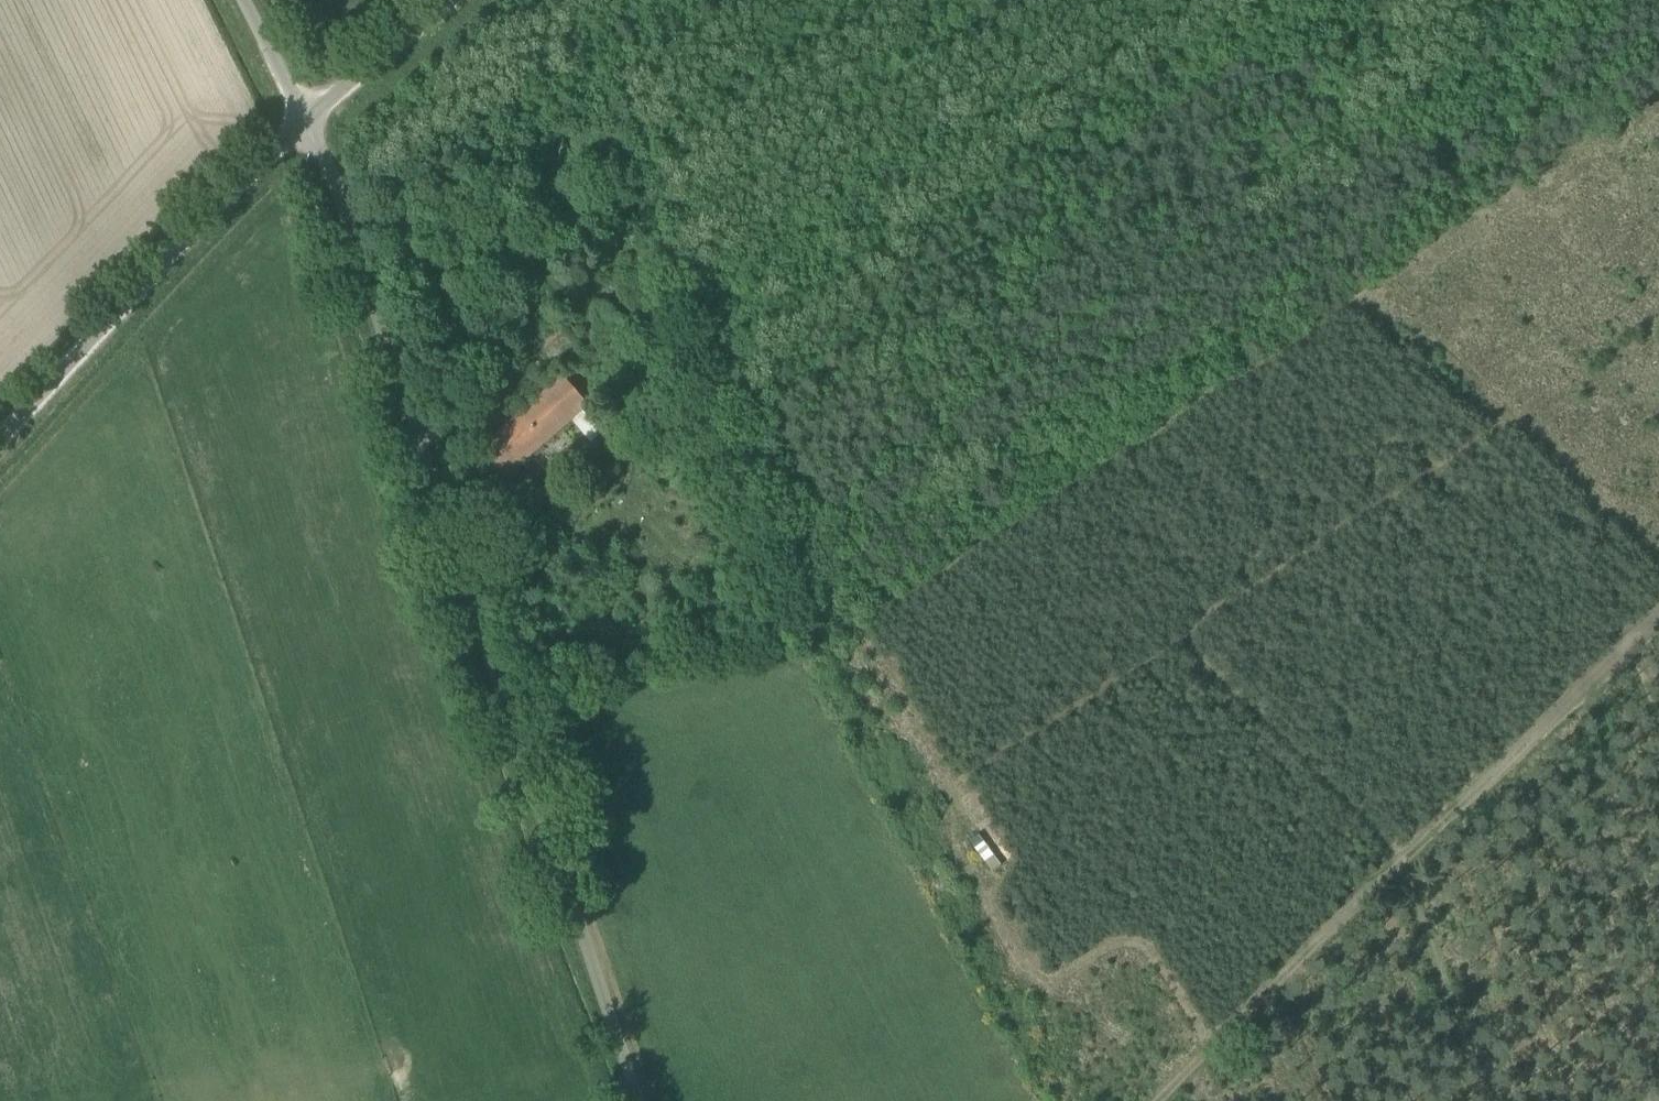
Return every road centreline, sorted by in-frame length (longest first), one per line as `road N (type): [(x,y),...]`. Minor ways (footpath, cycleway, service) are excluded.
road 1 (unclassified): [(638,1100),(301,120)]
road 2 (track): [(1658,599),(1152,1100)]
road 3 (unclassified): [(0,439),(301,120)]
road 4 (unclassified): [(301,120),(454,0)]
road 5 (unclassified): [(301,120),(240,0)]

